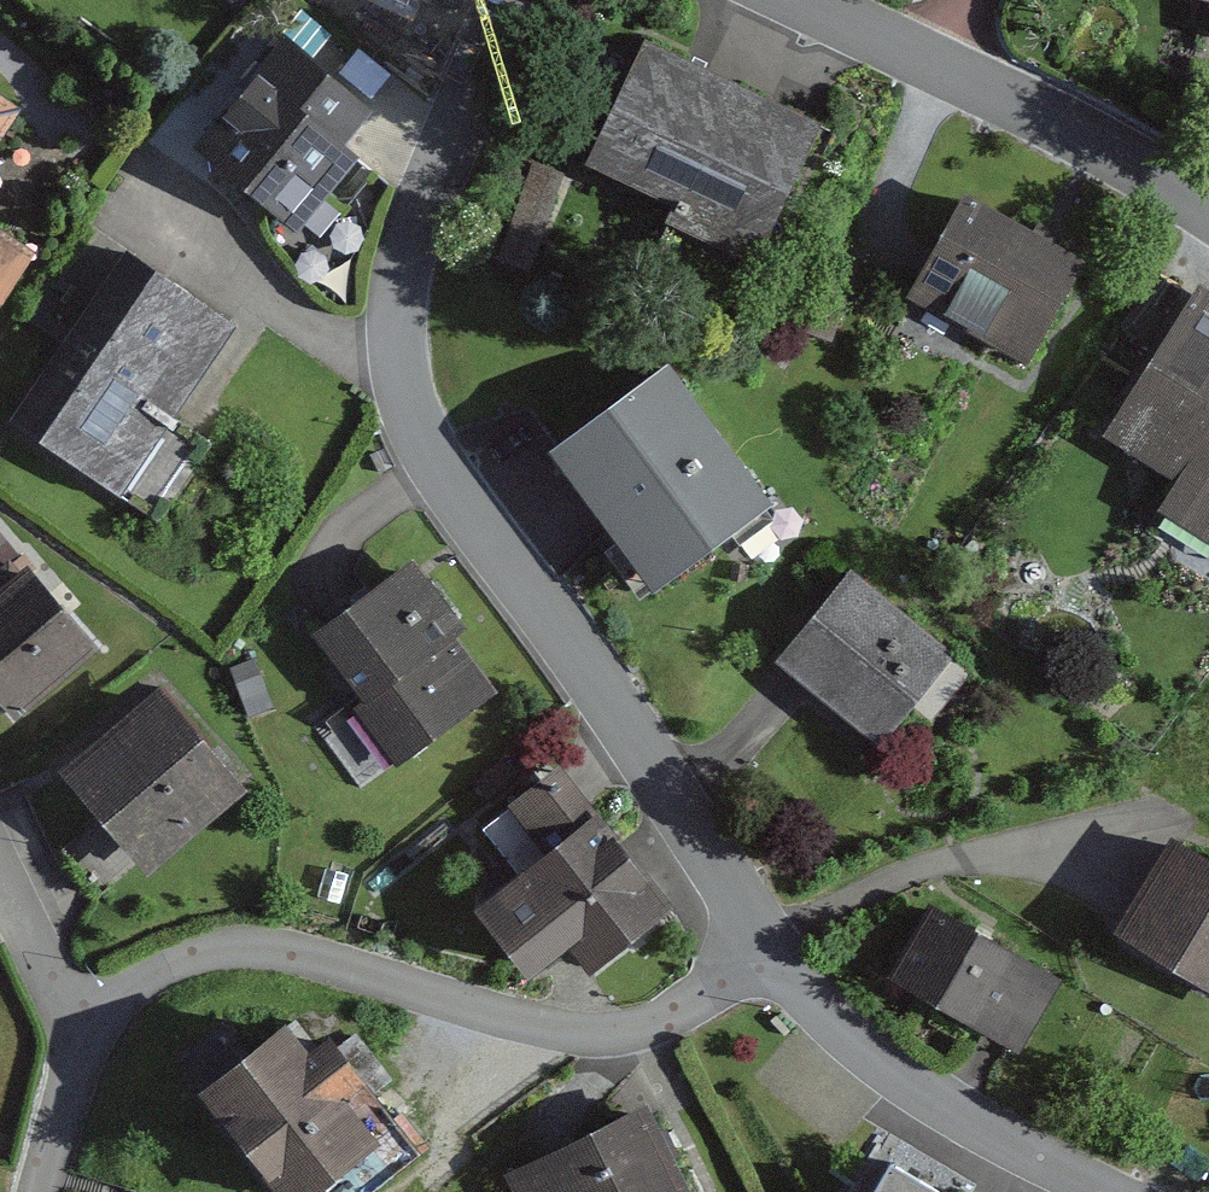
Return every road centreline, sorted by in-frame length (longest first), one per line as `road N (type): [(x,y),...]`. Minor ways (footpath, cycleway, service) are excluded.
road 1 (residential): [(499,0),(402,274),(395,358),(417,440),(600,697),(705,871),(766,952),(864,1046),(1002,1143),(1119,1191)]
road 2 (residential): [(805,0),(979,76),(1208,208)]
road 3 (residential): [(0,875),(82,1038)]

